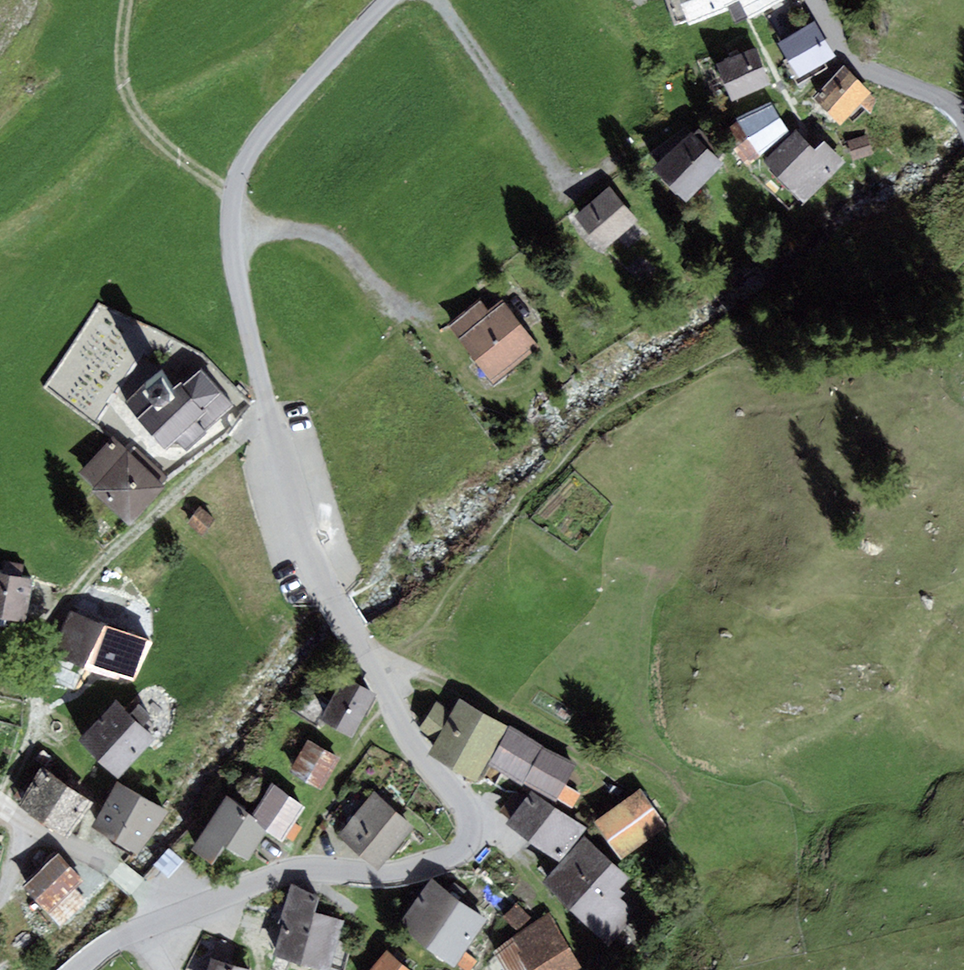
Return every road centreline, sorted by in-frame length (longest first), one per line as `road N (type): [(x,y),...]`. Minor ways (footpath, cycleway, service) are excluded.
road 1 (tertiary): [(76,969),(137,930),(271,879),(437,867),(468,846),(469,815),(413,743),(337,599),(258,369)]
road 2 (unclassified): [(258,369),(232,246),(238,177),(266,128),(387,0)]
road 3 (track): [(607,793),(572,754),(422,672),(366,654)]
road 4 (track): [(126,0),(123,81),(154,142),(234,191)]
road 5 (unclassified): [(815,0),(862,69),(934,95),(963,115)]

